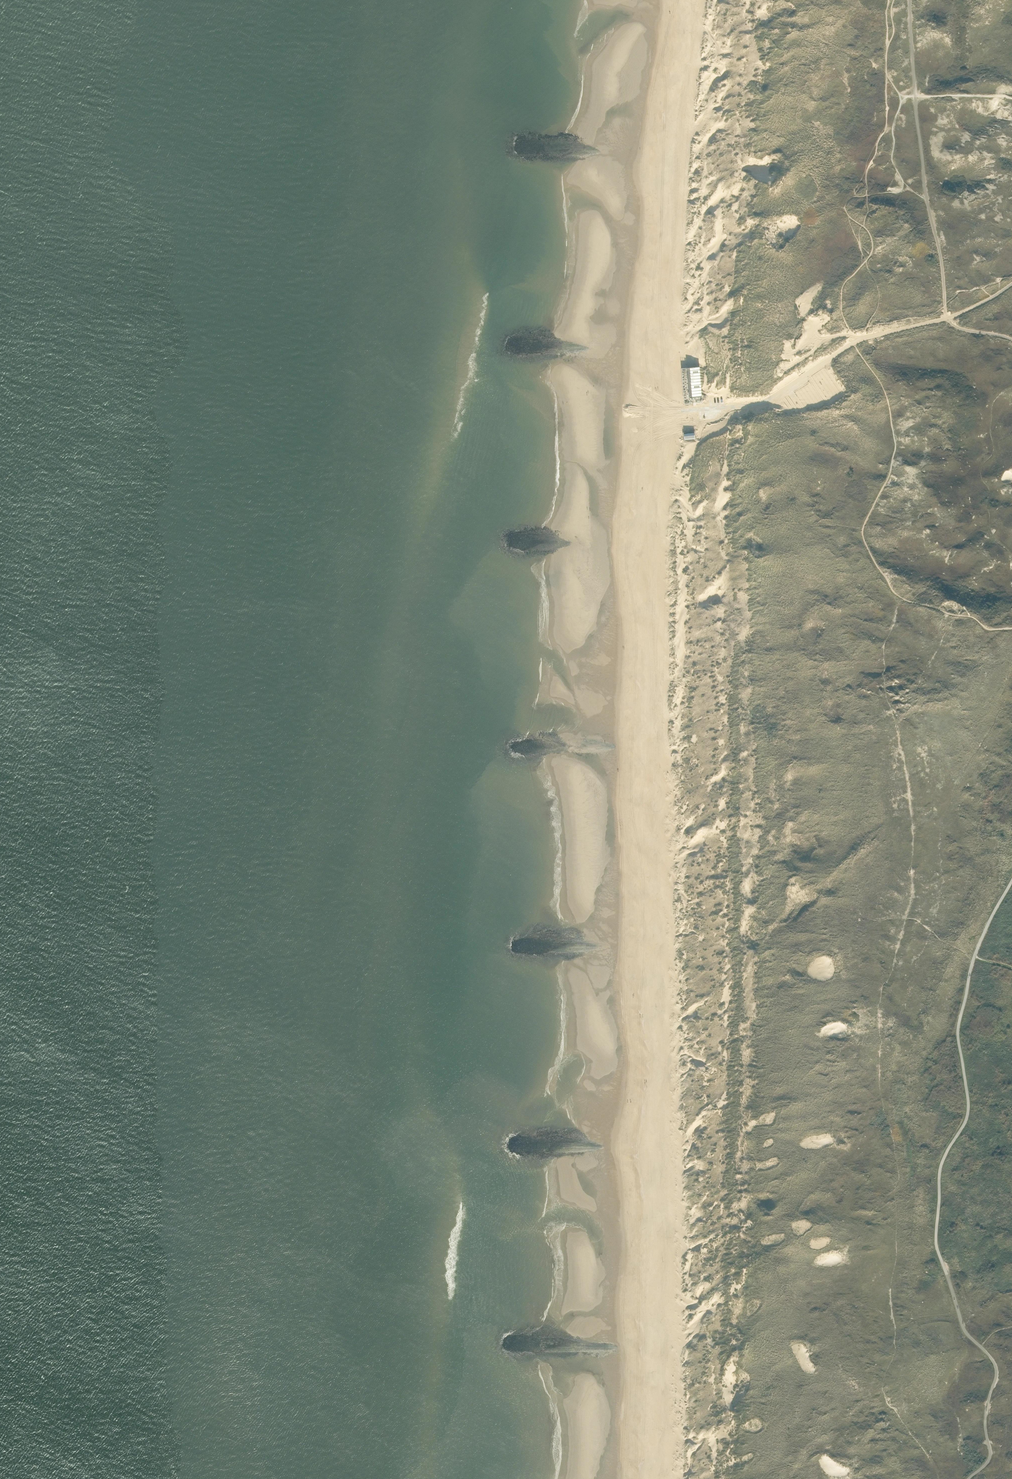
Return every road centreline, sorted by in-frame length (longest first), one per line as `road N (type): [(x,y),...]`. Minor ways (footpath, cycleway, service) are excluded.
road 1 (unclassified): [(681,411),(765,401),(856,343),(955,316),(1011,284)]

